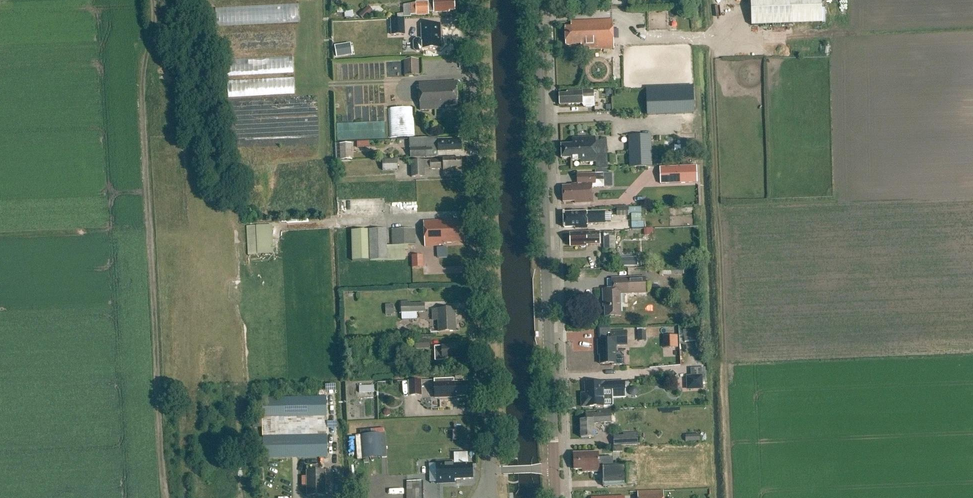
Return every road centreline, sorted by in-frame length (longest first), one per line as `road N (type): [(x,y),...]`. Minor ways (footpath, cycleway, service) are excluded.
road 1 (track): [(153,0),(151,43),(138,70),(167,497)]
road 2 (unclassified): [(490,471),(472,0)]
road 3 (secondary): [(554,469),(536,0)]

